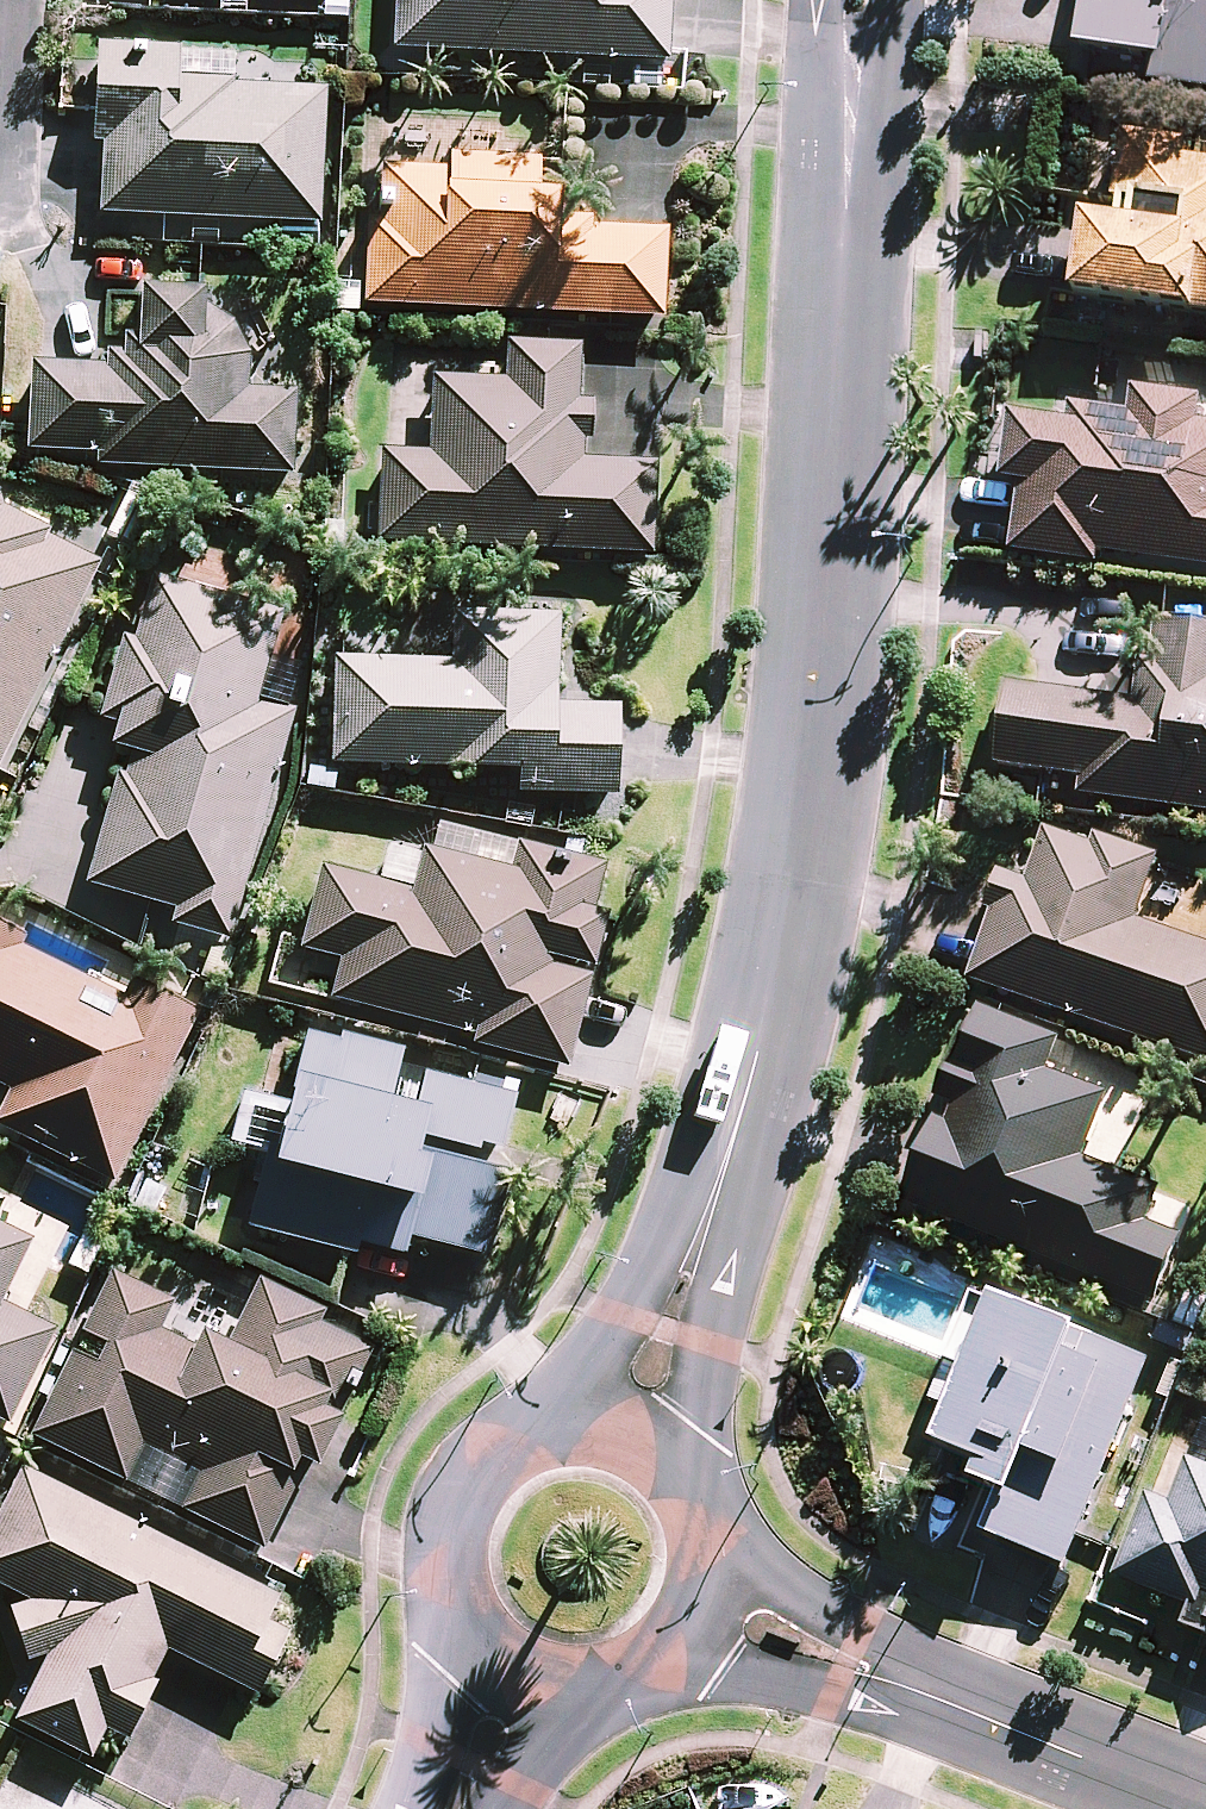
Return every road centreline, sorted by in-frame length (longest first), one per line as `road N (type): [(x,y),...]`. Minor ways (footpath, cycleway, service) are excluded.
road 1 (tertiary): [(635,1435),(759,1058),(805,821),(855,0)]
road 2 (residential): [(716,1611),(1200,1808)]
road 3 (tertiary): [(522,1689),(464,1636),(446,1591),(453,1516),(477,1475),(532,1436),(580,1426),(635,1435)]
road 4 (tertiary): [(716,1611),(686,1657),(648,1686),(590,1703),(522,1689)]
road 5 (tertiary): [(635,1435),(675,1462),(712,1513),(721,1560),(716,1611)]
road 6 (tertiary): [(456,1808),(522,1689)]

